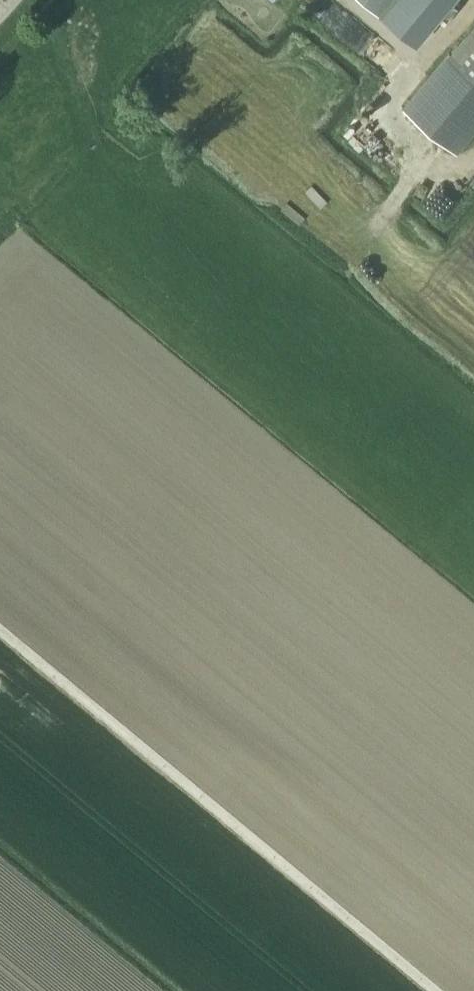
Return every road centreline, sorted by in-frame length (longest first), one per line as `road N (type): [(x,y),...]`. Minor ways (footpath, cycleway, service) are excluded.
road 1 (track): [(437,990),(0,625)]

